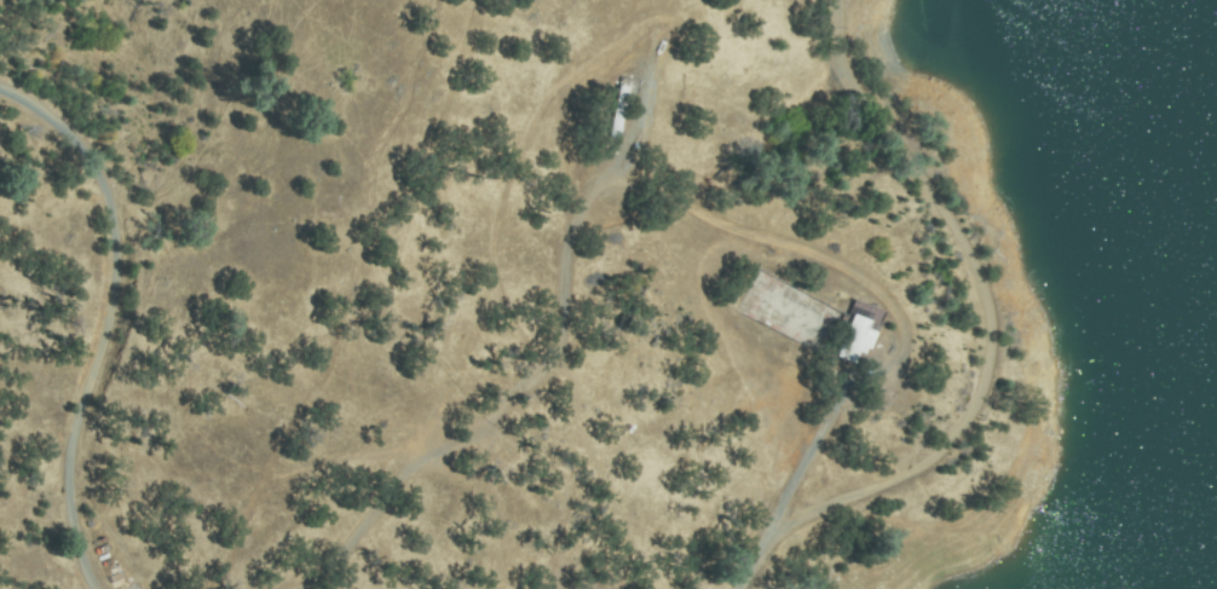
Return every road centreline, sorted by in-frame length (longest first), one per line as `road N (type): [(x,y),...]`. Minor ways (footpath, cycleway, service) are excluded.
road 1 (track): [(771,541),(813,509),(946,450),(981,408),(1000,352),(993,282),(976,242),(863,75),(846,0)]
road 2 (track): [(0,86),(90,150),(120,191),(126,214),(128,266),(111,337),(75,420),(67,485),(82,559),(103,588)]
road 3 (track): [(743,588),(872,365)]

